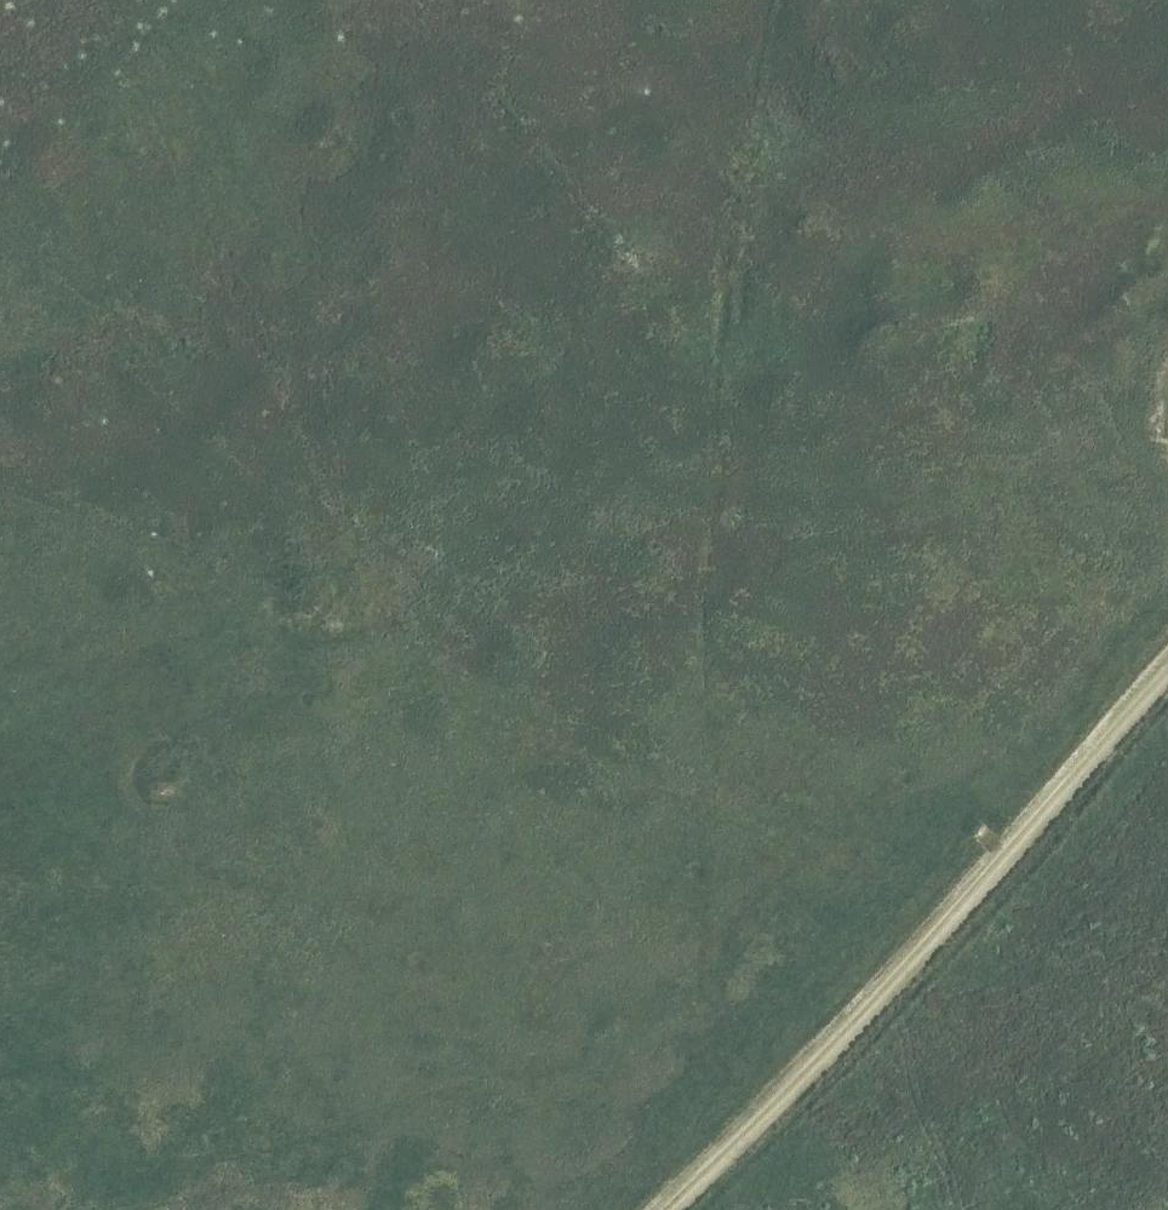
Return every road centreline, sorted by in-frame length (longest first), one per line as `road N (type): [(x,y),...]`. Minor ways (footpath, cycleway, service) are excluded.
road 1 (track): [(671,1209),(868,1012),(1167,680)]

